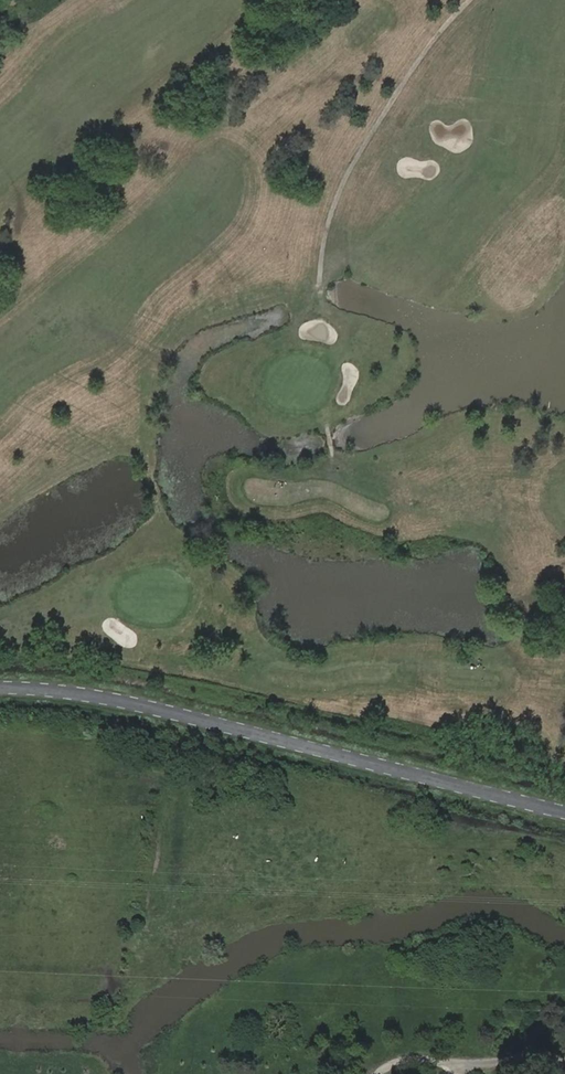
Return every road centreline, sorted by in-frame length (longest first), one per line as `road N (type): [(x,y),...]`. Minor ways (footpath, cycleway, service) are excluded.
road 1 (unclassified): [(0,687),(142,704),(564,812)]

